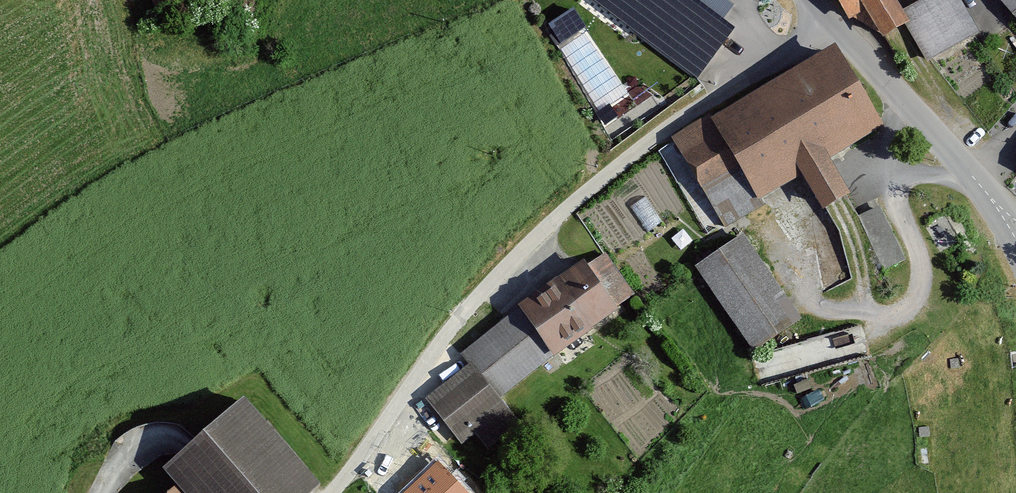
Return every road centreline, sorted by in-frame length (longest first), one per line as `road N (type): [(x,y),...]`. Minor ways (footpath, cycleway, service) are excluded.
road 1 (residential): [(836,26),(635,146),(541,229),(427,357),(330,492)]
road 2 (unclassified): [(1004,217),(836,26)]

